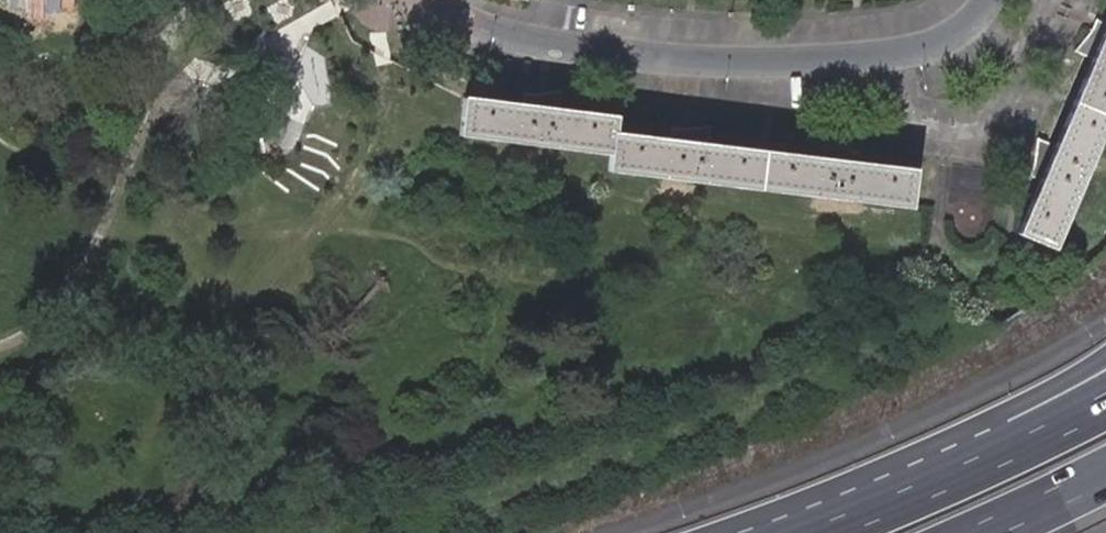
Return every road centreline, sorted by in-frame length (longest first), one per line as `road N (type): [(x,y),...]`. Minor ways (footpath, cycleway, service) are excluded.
road 1 (residential): [(992,0),(952,40),(884,57),(721,62),(574,47),(469,21),(431,0)]
road 2 (motorway): [(1026,446),(826,532)]
road 3 (motorway): [(981,532),(1105,472)]

